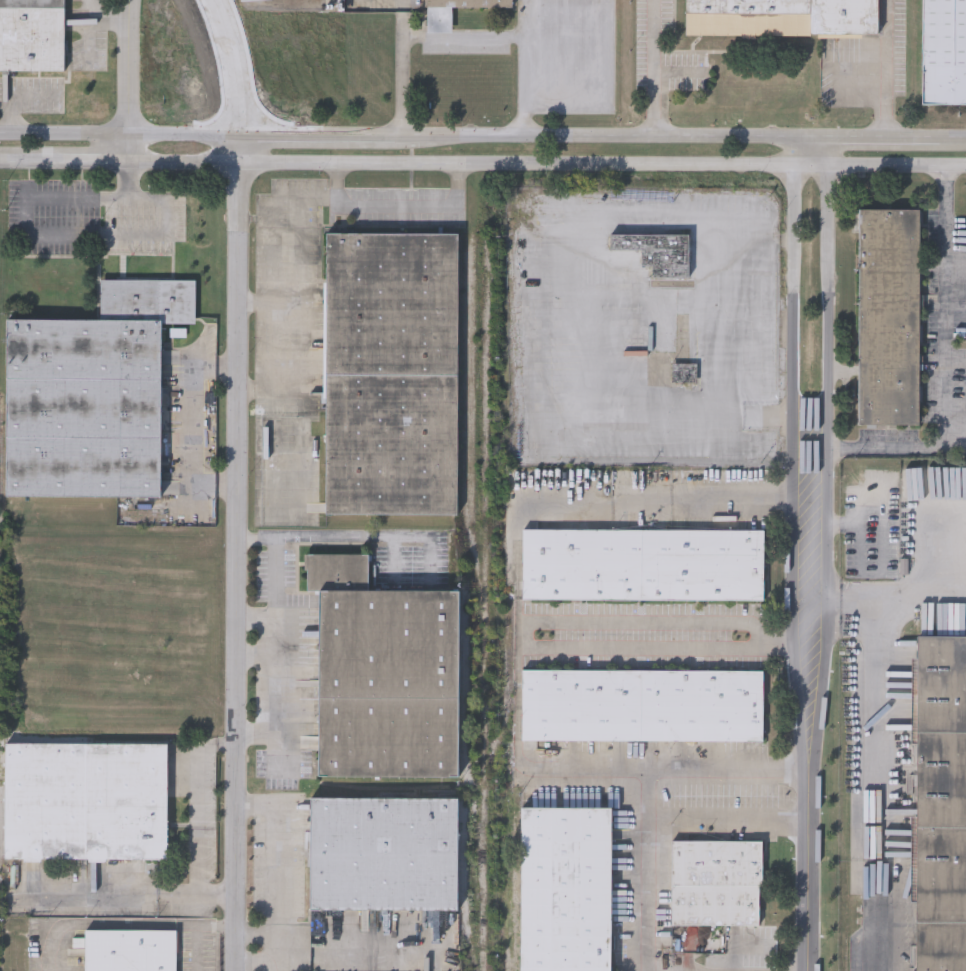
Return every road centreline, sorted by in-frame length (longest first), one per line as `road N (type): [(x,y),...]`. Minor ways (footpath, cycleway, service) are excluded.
road 1 (residential): [(244,970),(248,137),(237,43),(221,0)]
road 2 (tertiary): [(965,140),(0,135)]
road 3 (tertiary): [(811,970),(813,421)]
road 4 (tertiary): [(794,138),(792,390),(813,421)]
road 5 (tertiary): [(813,421),(830,391),(831,138)]
road 6 (residential): [(129,160),(128,0)]

